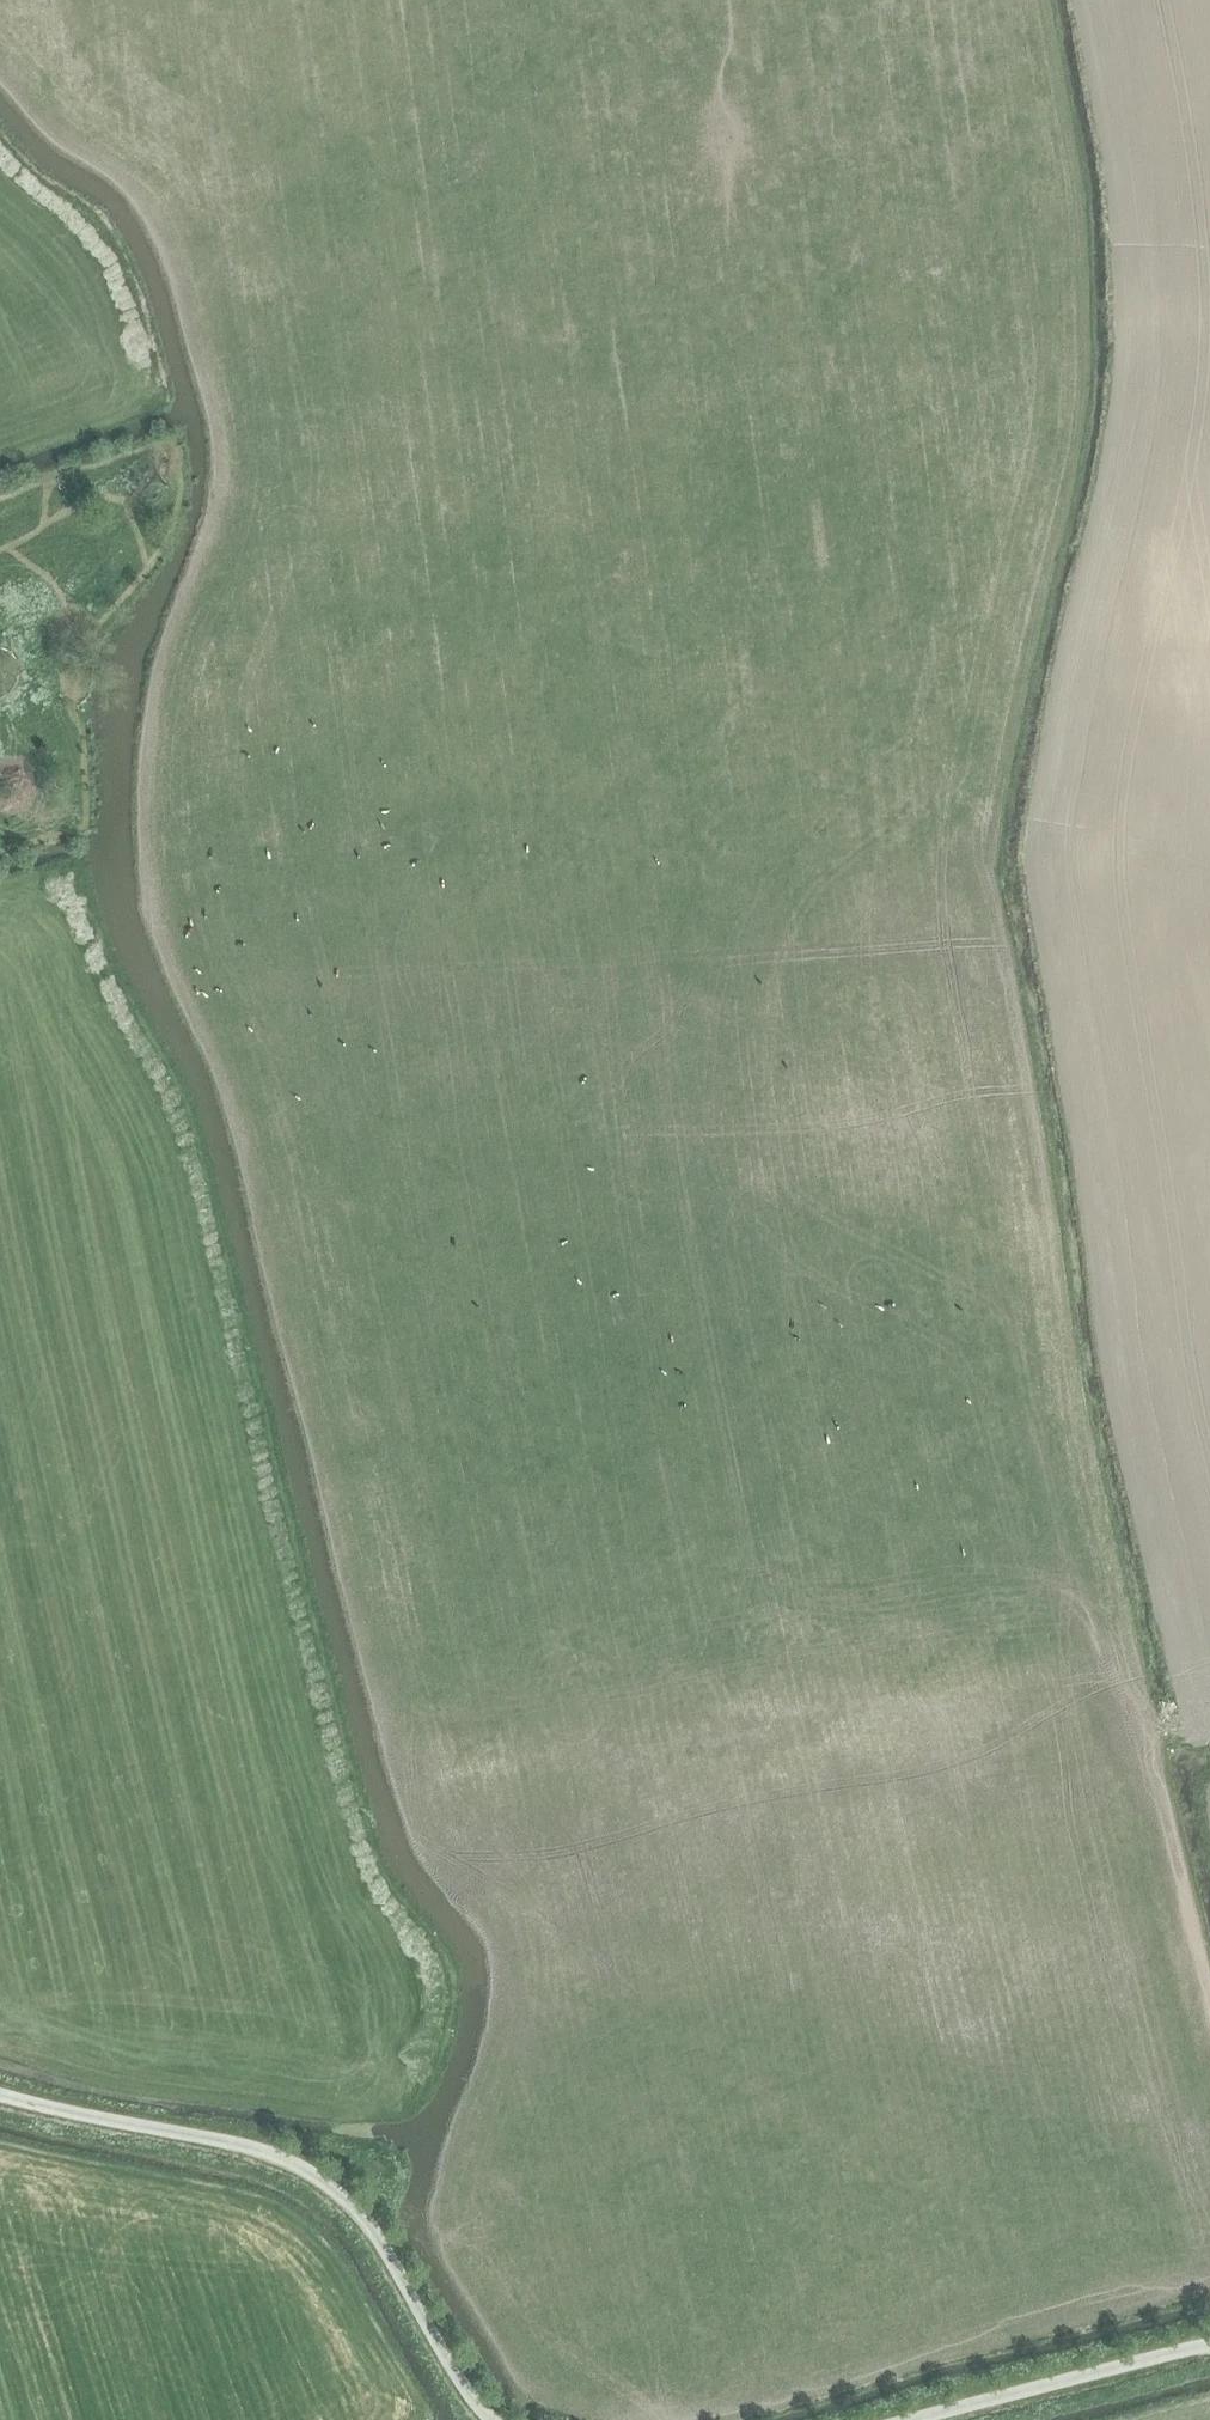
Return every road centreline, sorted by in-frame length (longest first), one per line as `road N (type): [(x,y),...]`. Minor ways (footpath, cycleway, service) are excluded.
road 1 (unclassified): [(490,2419),(371,2228),(309,2172),(235,2143),(0,2095)]
road 2 (unclassified): [(1209,2344),(907,2419)]

